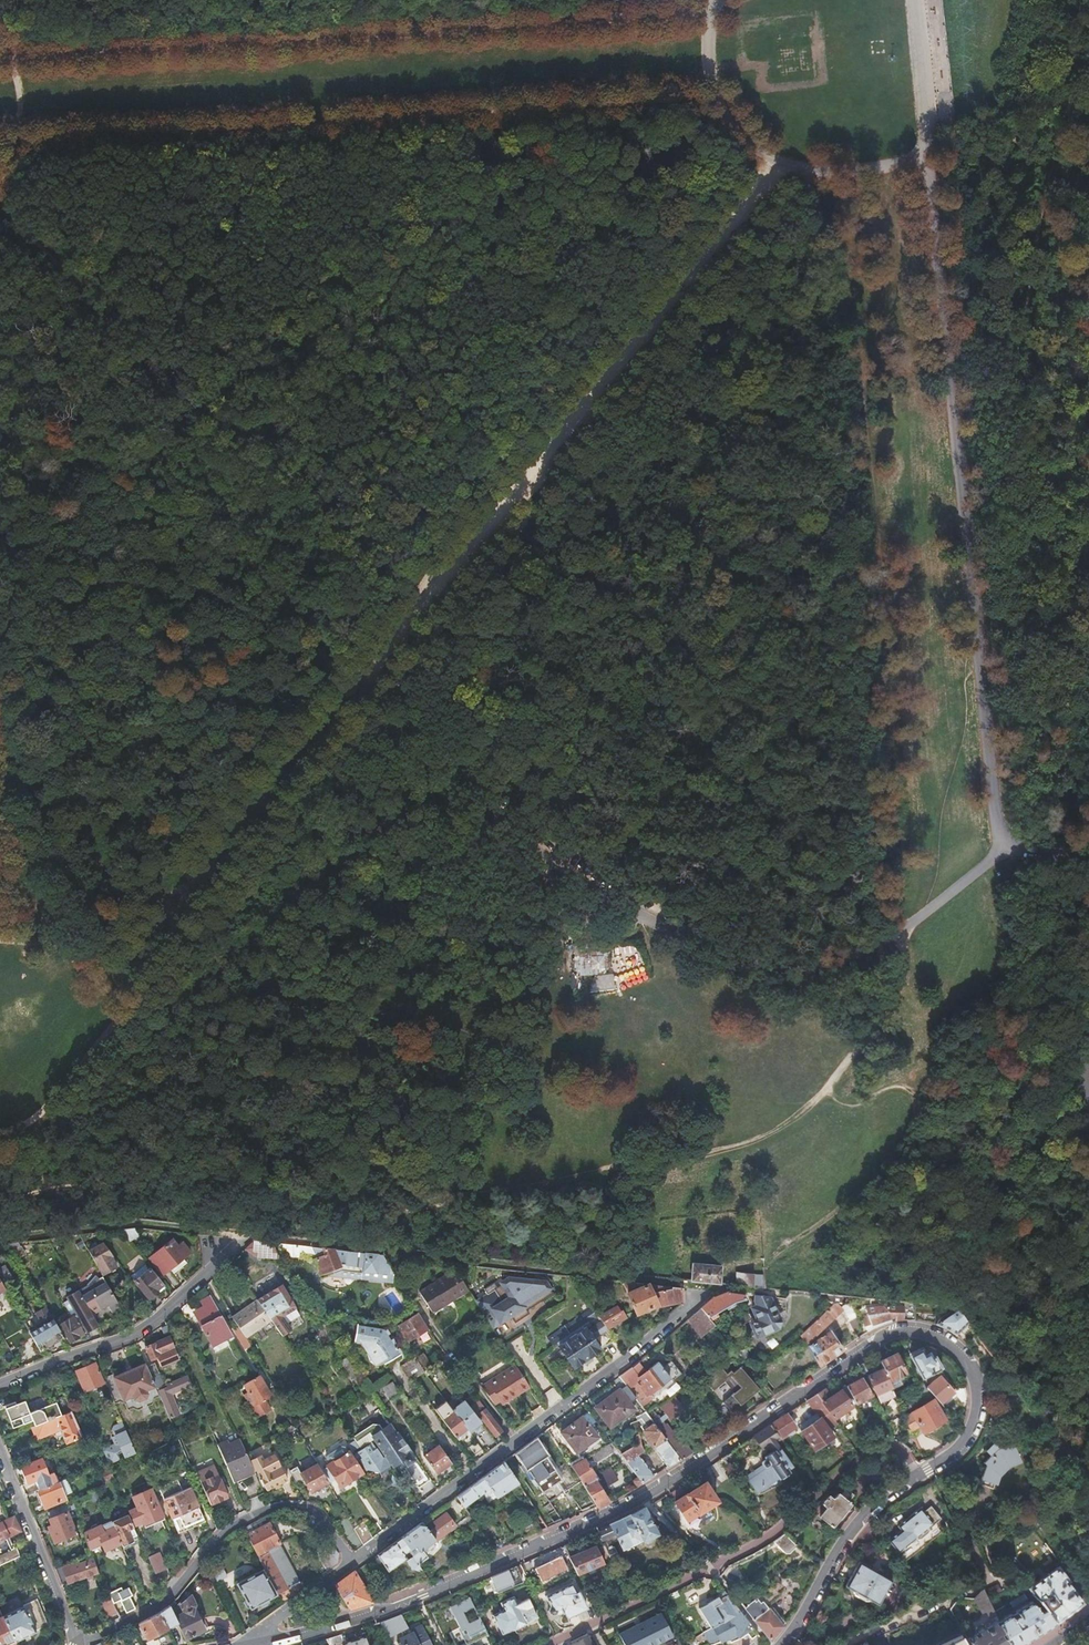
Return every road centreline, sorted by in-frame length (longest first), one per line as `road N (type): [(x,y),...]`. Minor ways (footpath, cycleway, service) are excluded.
road 1 (residential): [(911,1478),(948,1456),(976,1403),(967,1369),(946,1346),(917,1332),(890,1333),(642,1496),(345,1625),(267,1644)]
road 2 (unclassified): [(361,670),(543,850),(634,913),(765,965),(860,955),(1005,843)]
road 3 (track): [(904,928),(845,174)]
road 4 (track): [(0,56),(27,48),(715,6)]
road 5 (unclassified): [(929,161),(973,622),(1005,843)]
road 6 (track): [(1081,0),(1069,106),(1028,295),(1034,523),(1003,605),(973,622)]
road 7 (track): [(417,121),(397,168),(333,255),(175,427),(78,511),(0,560)]
road 8 (track): [(361,670),(293,601),(103,319),(0,198)]
road 9 (residential): [(546,1644),(777,1532),(869,1441),(895,1449),(911,1478)]
road 10 (residential): [(351,1563),(625,1359),(700,1293)]
road 11 (track): [(417,121),(9,147)]
road 12 (unclassified): [(717,0),(708,62),(714,100),(739,143),(805,174),(929,161)]
road 13 (residential): [(78,1642),(171,1596),(213,1542),(257,1512),(312,1509),(351,1563)]
road 14 (track): [(12,1131),(29,1124),(139,993),(75,950),(0,939)]
road 15 (track): [(913,1090),(919,1109),(913,1128),(874,1181),(762,1264),(725,1271),(723,1283),(700,1293)]
road 16 (track): [(714,100),(417,121)]
road 17 (residential): [(0,1385),(154,1324),(239,1242)]
road 18 (residential): [(780,1644),(864,1513),(911,1478)]
road 19 (residential): [(78,1642),(0,1449)]
road 20 (track): [(827,1088),(896,983),(904,928)]
road 21 (track): [(20,938),(0,768)]
road 22 (unclassified): [(929,161),(912,0)]
road 23 (residential): [(249,1644),(351,1563)]
road 24 (track): [(0,167),(16,117),(0,49)]

